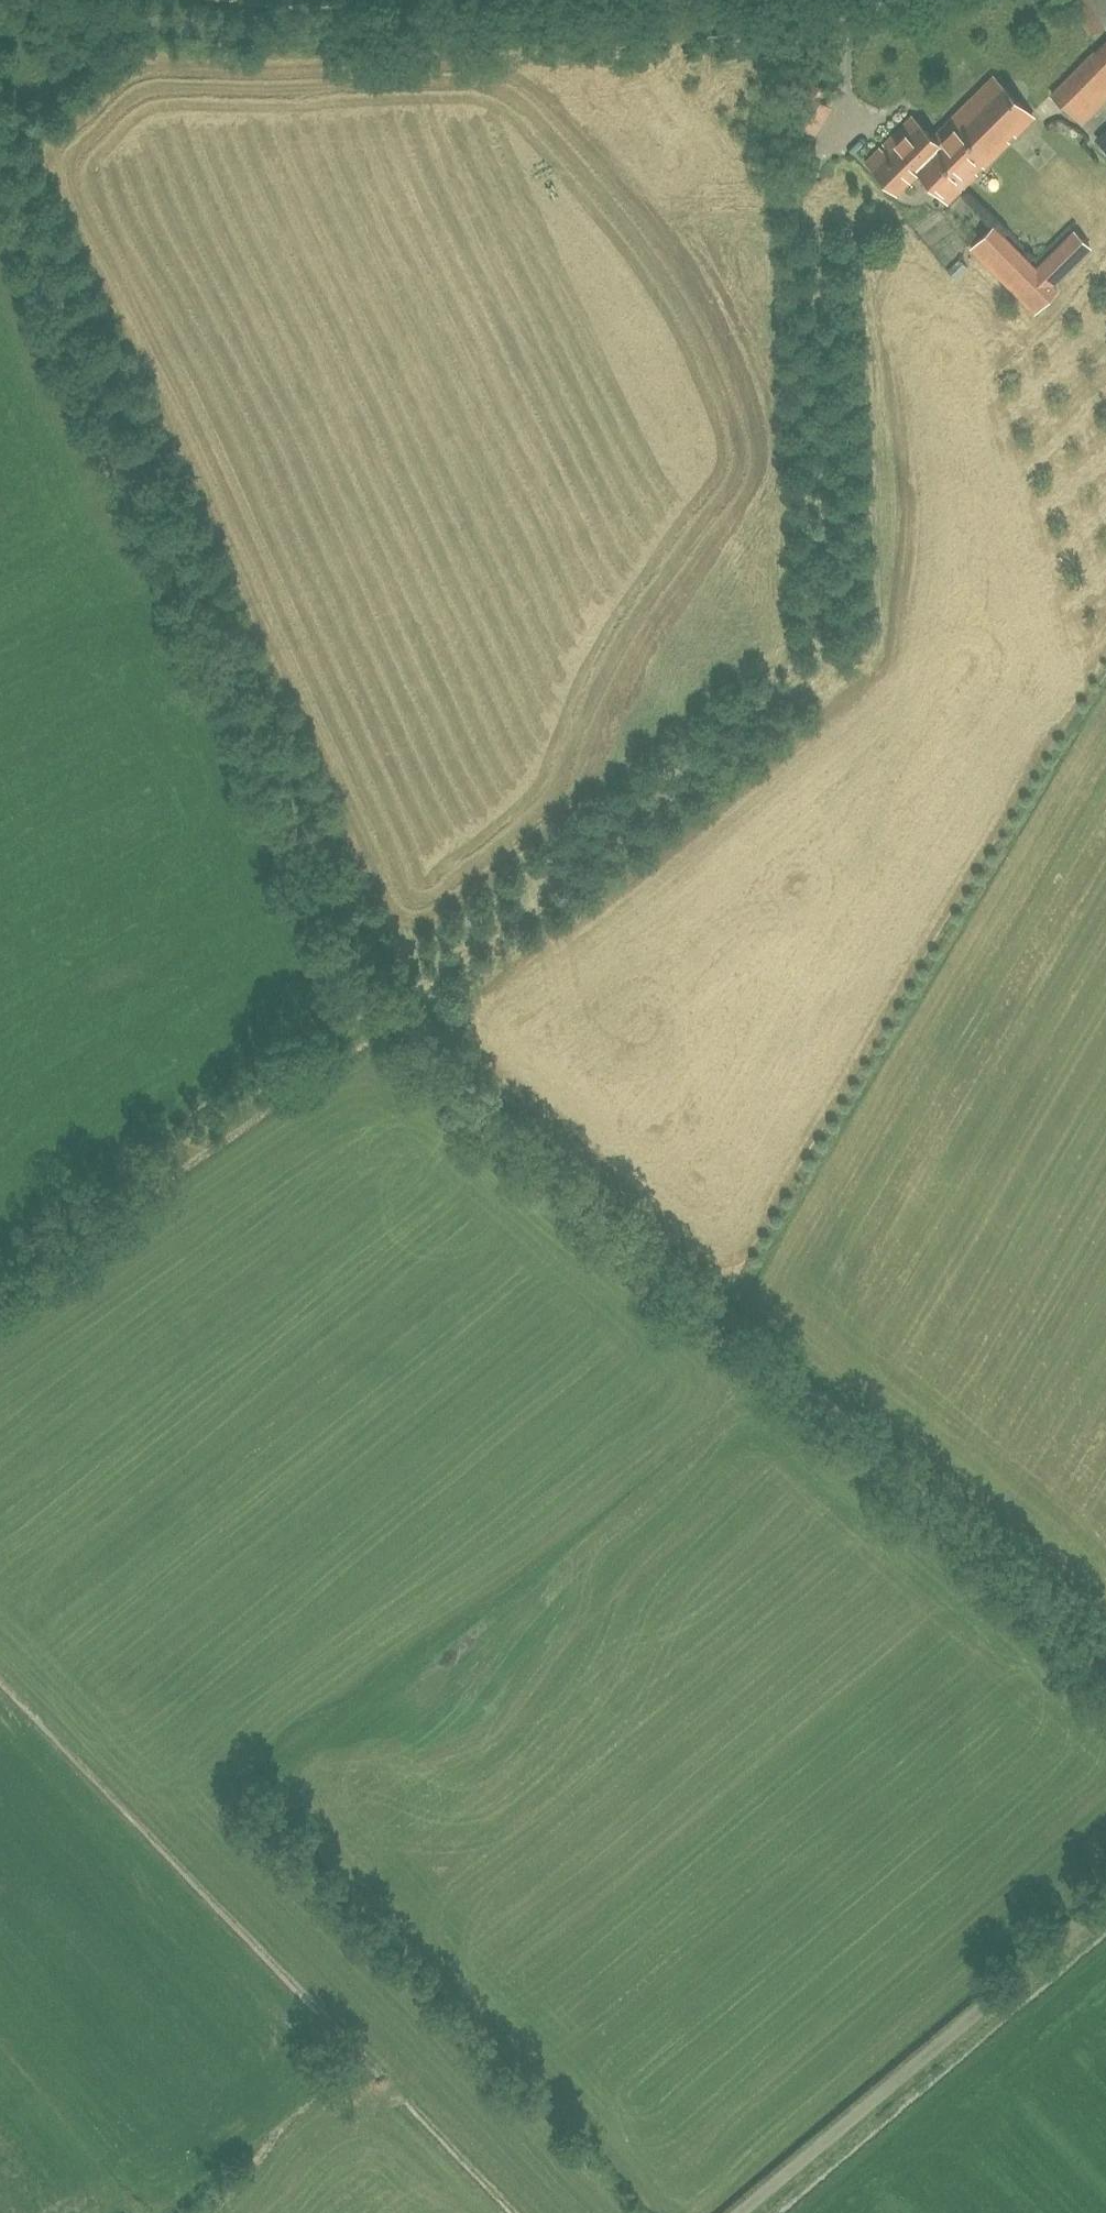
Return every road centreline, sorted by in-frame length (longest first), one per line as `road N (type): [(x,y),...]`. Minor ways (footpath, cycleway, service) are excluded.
road 1 (unclassified): [(1105,1660),(414,1049),(360,962),(0,180)]
road 2 (unclassified): [(57,0),(210,31),(284,37),(899,0)]

